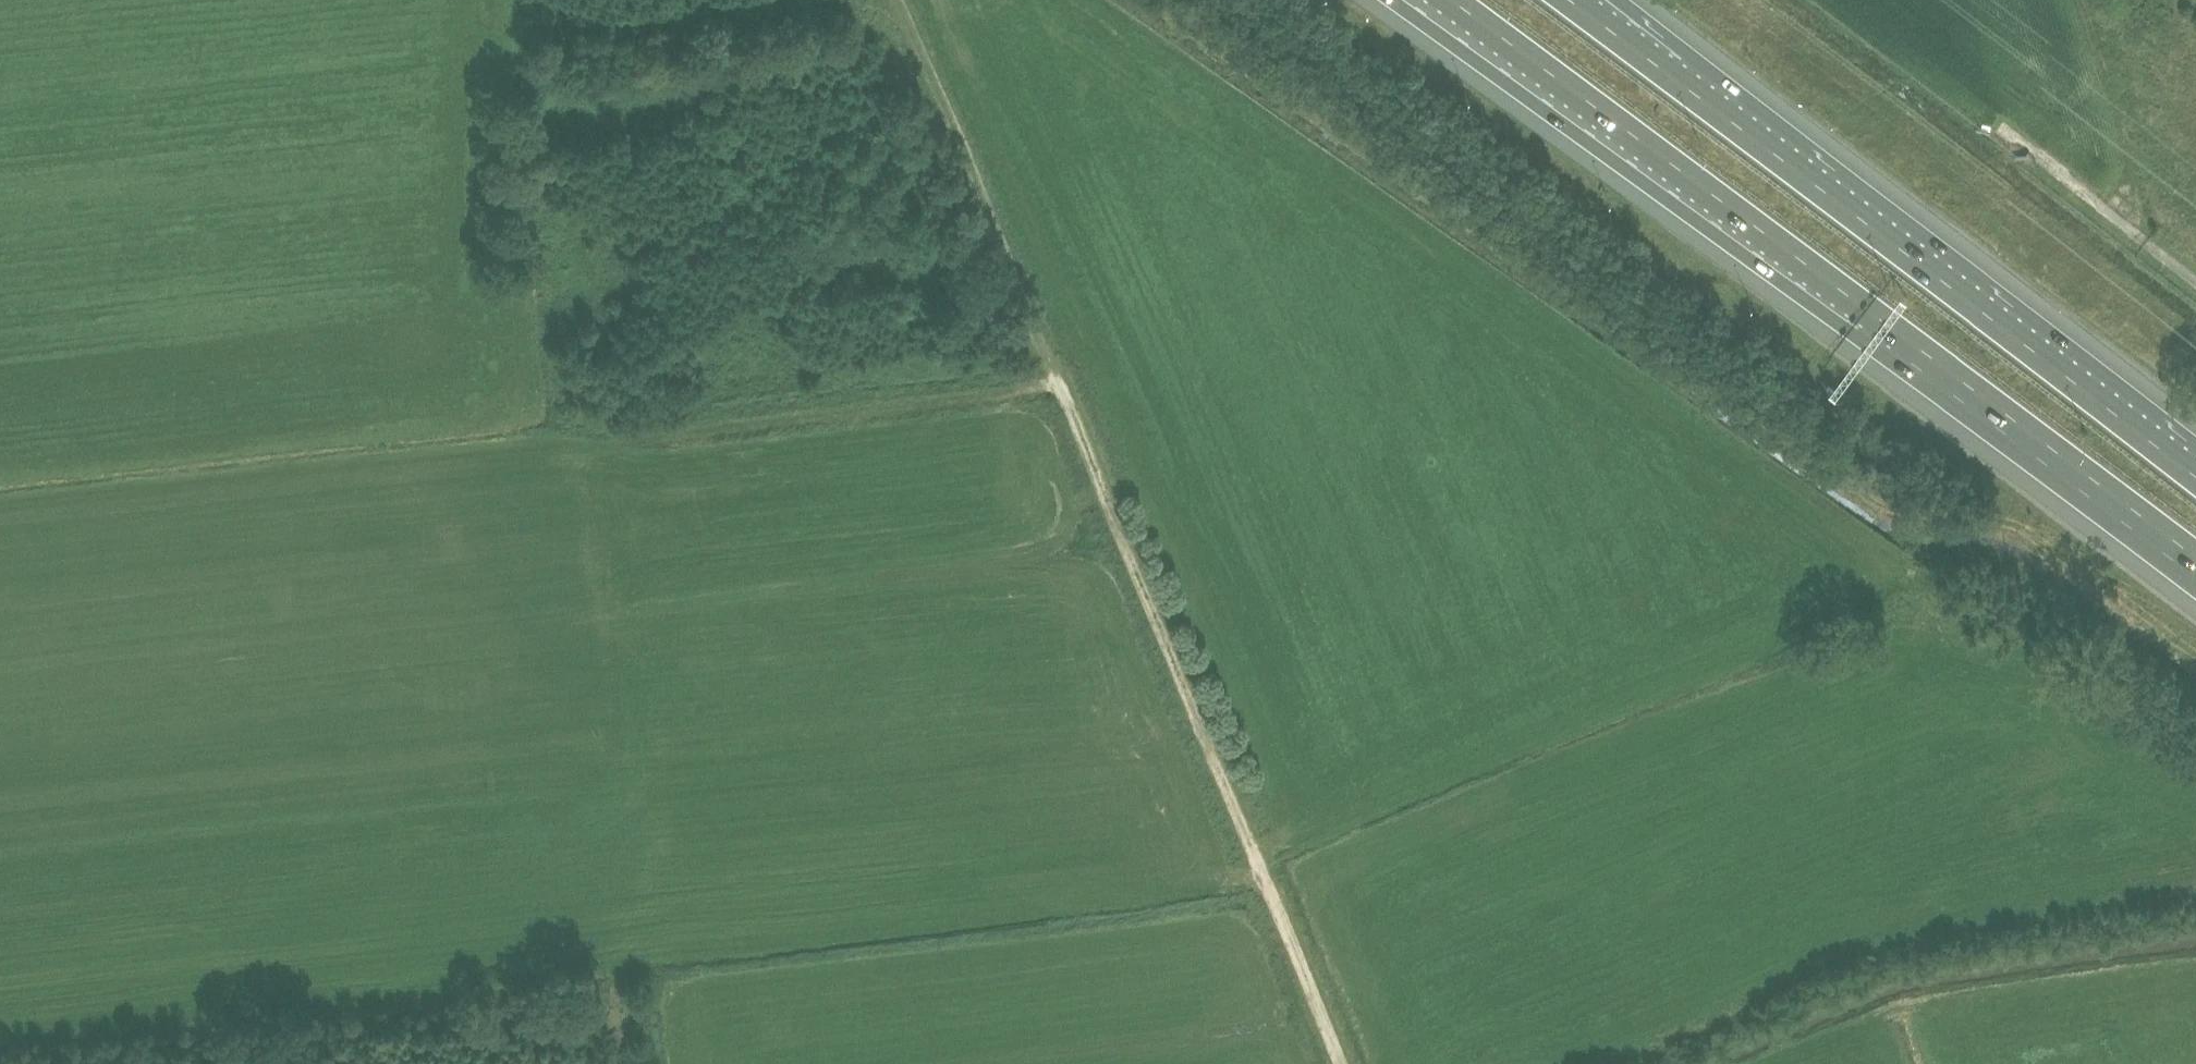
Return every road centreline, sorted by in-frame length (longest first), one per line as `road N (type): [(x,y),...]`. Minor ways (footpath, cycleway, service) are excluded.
road 1 (track): [(898,0),(1347,1063)]
road 2 (motorway): [(1438,0),(2195,569)]
road 3 (motorway): [(2195,474),(1571,0)]

